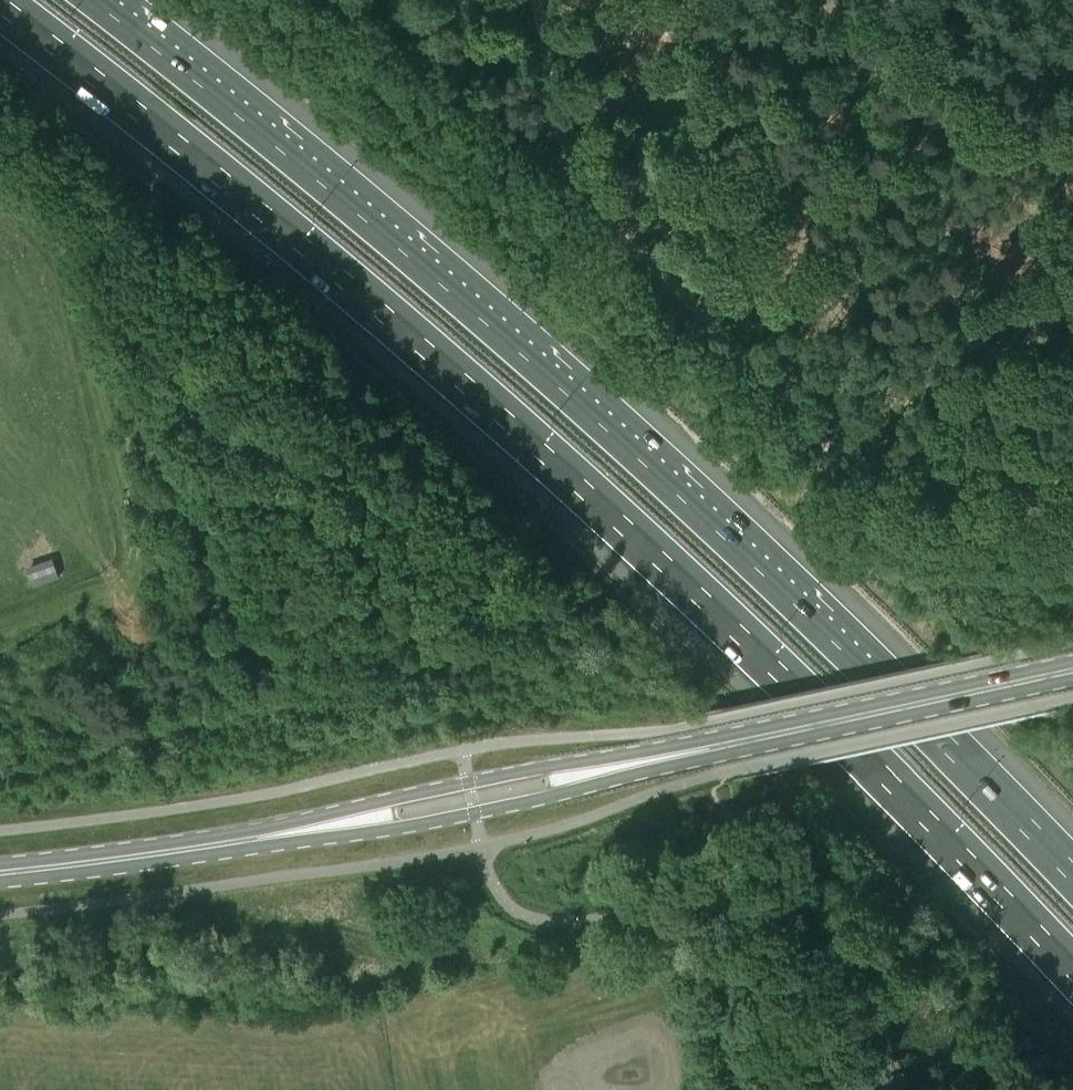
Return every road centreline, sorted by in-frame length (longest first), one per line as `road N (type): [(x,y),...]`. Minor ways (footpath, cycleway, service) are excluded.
road 1 (motorway): [(0,5),(461,382),(909,797),(1072,976)]
road 2 (motorway): [(1072,871),(489,306),(115,0)]
road 3 (secondary): [(209,846),(427,822),(719,746)]
road 4 (secondary): [(719,746),(546,766),(209,846)]
road 5 (secondary): [(719,746),(1022,681)]
road 6 (secondary): [(0,873),(209,846)]

